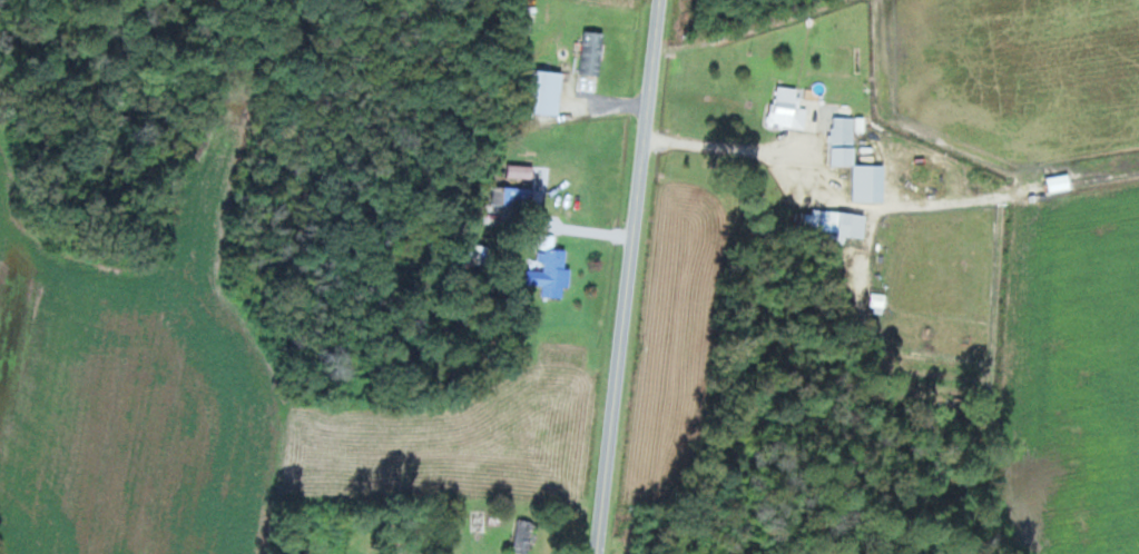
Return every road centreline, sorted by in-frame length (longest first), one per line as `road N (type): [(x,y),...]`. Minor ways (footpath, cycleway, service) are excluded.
road 1 (residential): [(608,553),(664,0)]

